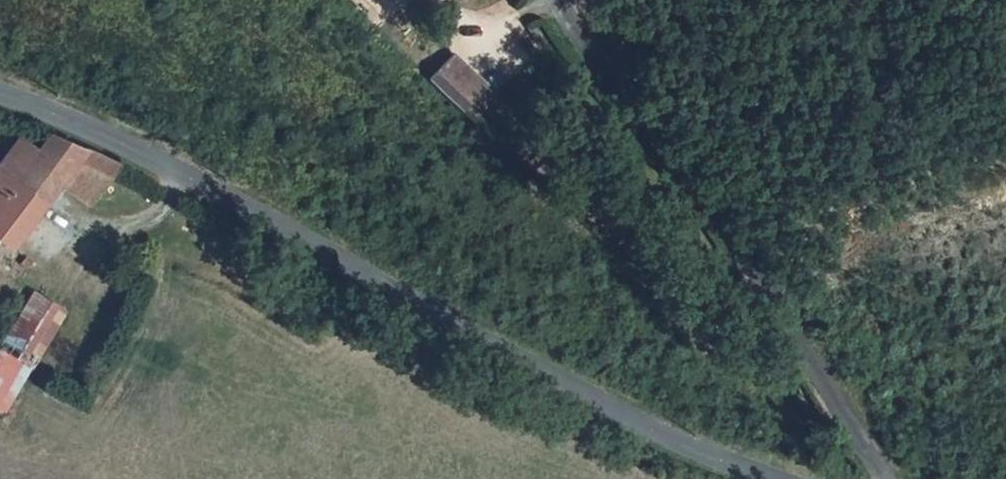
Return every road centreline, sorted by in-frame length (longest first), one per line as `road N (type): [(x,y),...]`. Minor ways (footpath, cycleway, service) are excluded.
road 1 (tertiary): [(780,478),(626,416),(221,194),(85,125),(0,93)]
road 2 (unclassified): [(880,478),(734,229),(594,62),(557,0)]

